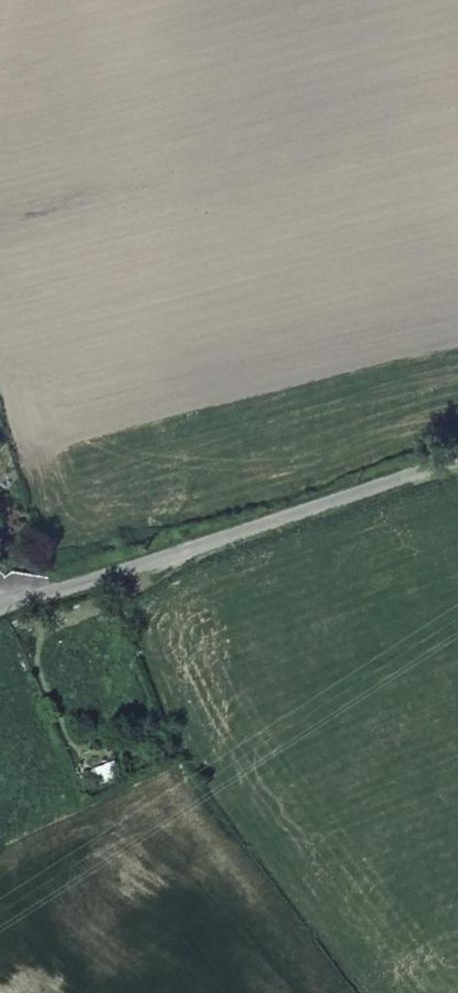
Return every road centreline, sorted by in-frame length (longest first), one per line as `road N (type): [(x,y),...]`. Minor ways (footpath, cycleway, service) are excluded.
road 1 (unclassified): [(457,460),(0,609)]

